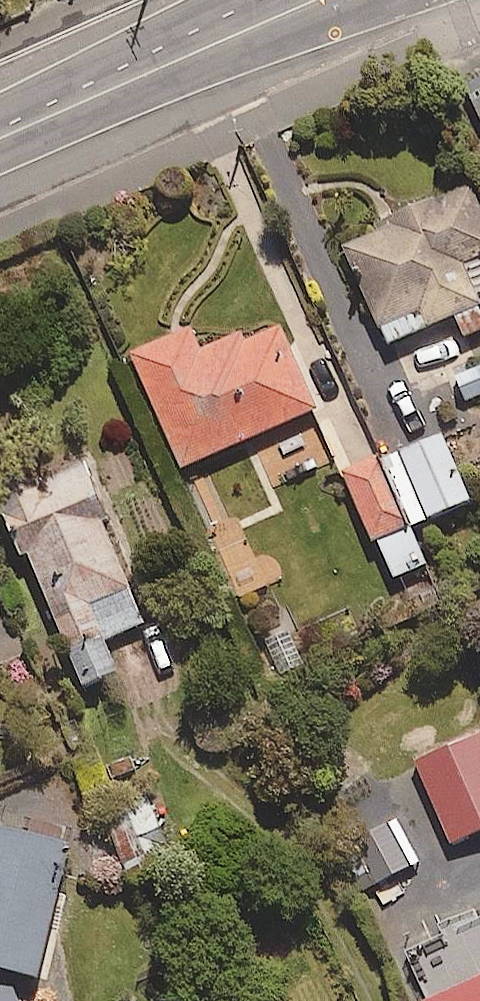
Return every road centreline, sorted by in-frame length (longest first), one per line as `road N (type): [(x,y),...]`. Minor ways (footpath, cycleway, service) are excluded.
road 1 (primary): [(312,0),(0,138)]

